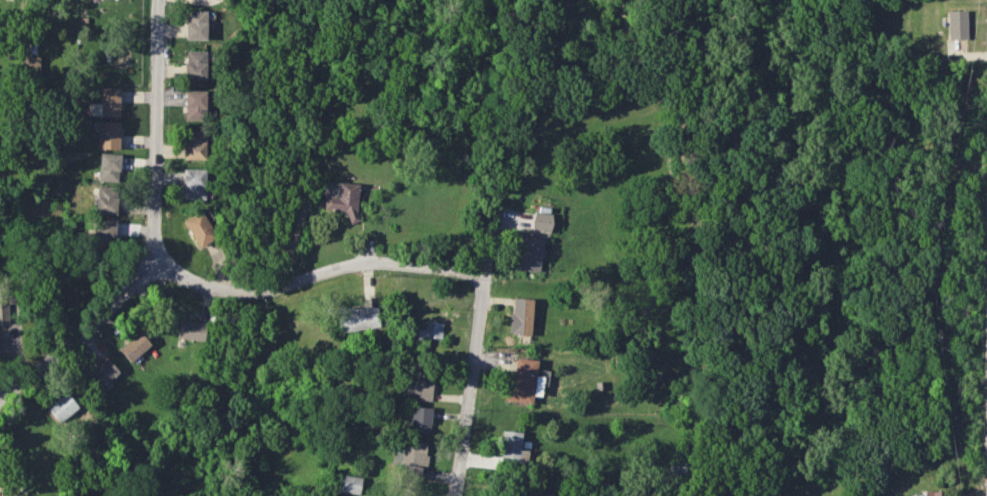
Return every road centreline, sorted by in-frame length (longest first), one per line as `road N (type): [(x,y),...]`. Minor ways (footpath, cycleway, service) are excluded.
road 1 (residential): [(163,257),(207,287),(243,294),(334,267),(391,262),(485,280)]
road 2 (residential): [(454,495),(496,210)]
road 3 (residential): [(163,257),(153,196),(159,0)]
road 4 (residential): [(0,400),(163,257)]

